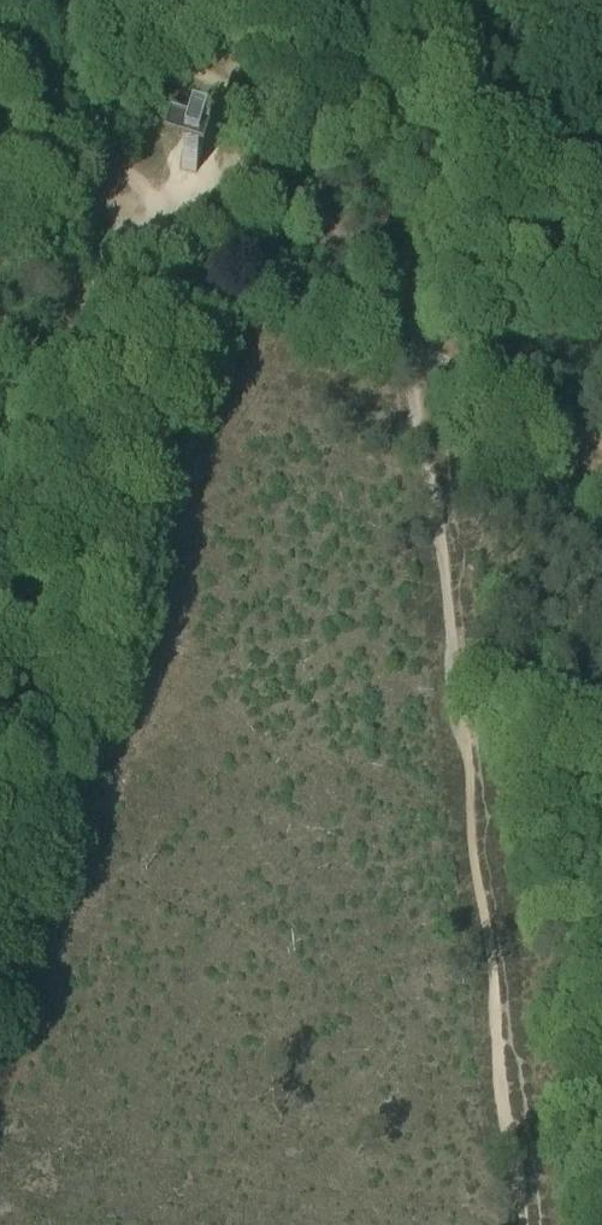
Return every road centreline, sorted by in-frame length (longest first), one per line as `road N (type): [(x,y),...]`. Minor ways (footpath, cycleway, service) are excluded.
road 1 (track): [(168,242),(0,786)]
road 2 (track): [(392,351),(214,274),(168,242)]
road 3 (track): [(601,454),(392,351)]
road 4 (track): [(160,224),(0,293)]
road 5 (track): [(128,185),(47,91)]

